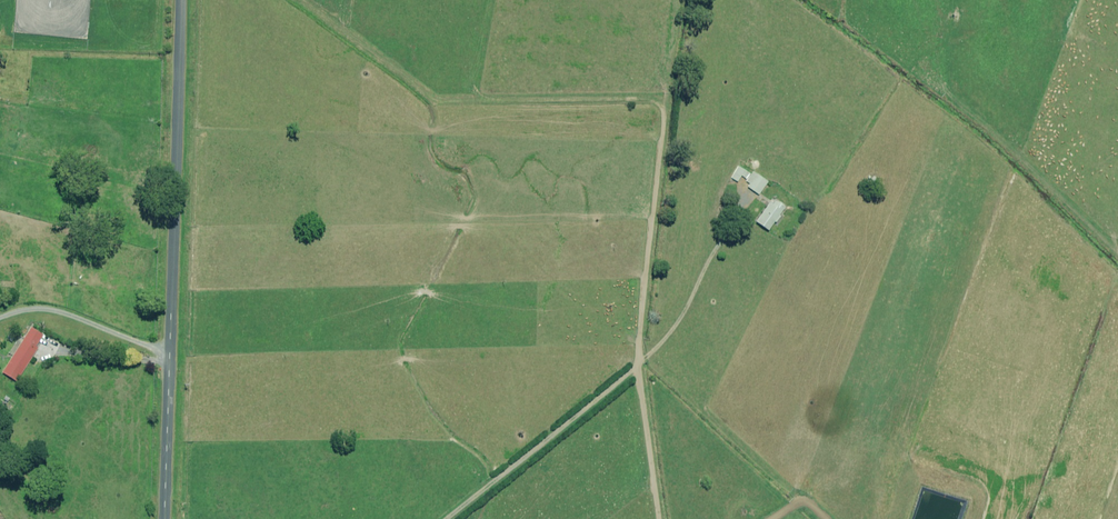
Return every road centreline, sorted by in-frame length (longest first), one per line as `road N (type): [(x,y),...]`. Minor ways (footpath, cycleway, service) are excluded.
road 1 (track): [(345,30),(447,101),(638,98),(665,107),(642,363),(661,518)]
road 2 (residential): [(183,0),(172,354)]
road 3 (track): [(450,518),(642,363)]
road 4 (residential): [(167,518),(172,354)]

